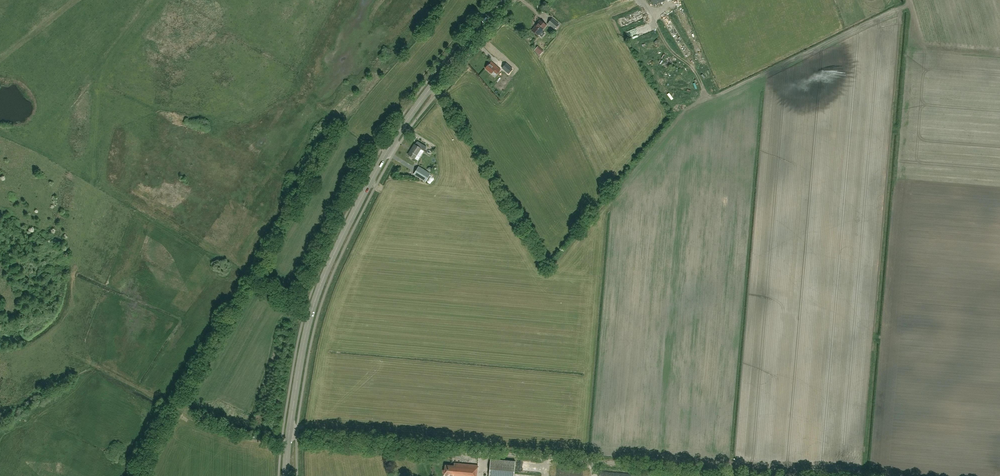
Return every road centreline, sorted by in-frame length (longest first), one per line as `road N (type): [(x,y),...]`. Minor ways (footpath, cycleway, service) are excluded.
road 1 (secondary): [(289,437),(308,326),(334,255),(408,120),(505,0)]
road 2 (unclassified): [(707,469),(289,437)]

